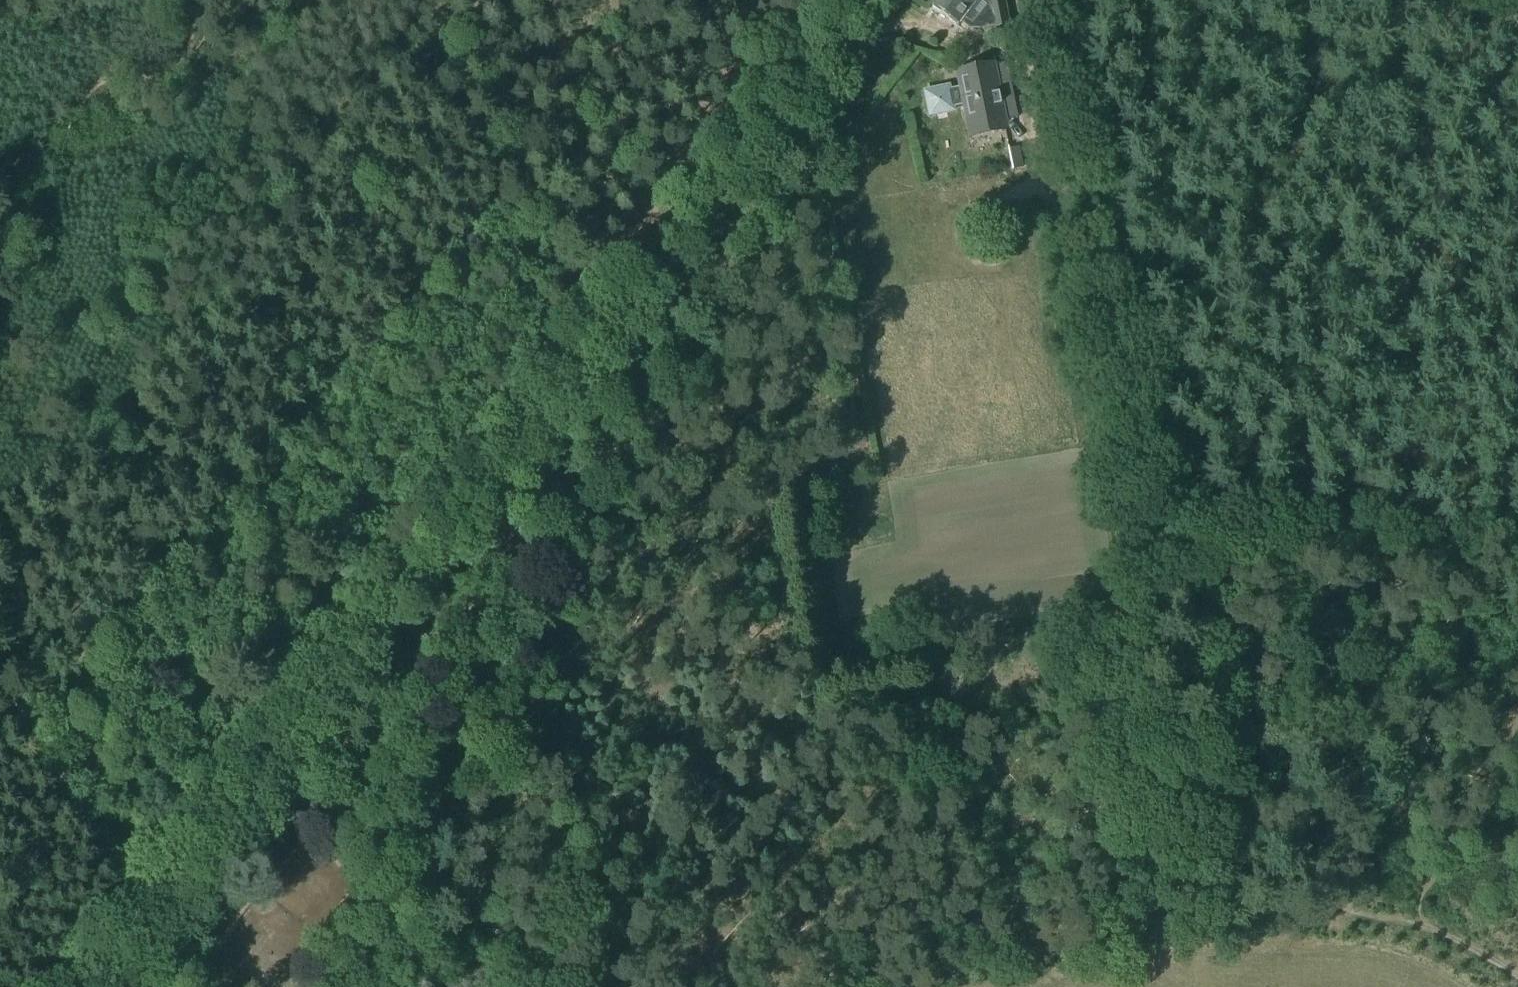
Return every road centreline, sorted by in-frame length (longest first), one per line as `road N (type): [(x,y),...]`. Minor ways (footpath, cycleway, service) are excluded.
road 1 (track): [(164,885),(860,0)]
road 2 (track): [(1425,929),(1338,906),(1242,862),(1226,845),(1013,0)]
road 3 (track): [(164,885),(27,694),(0,672)]
road 4 (track): [(86,986),(164,885)]

